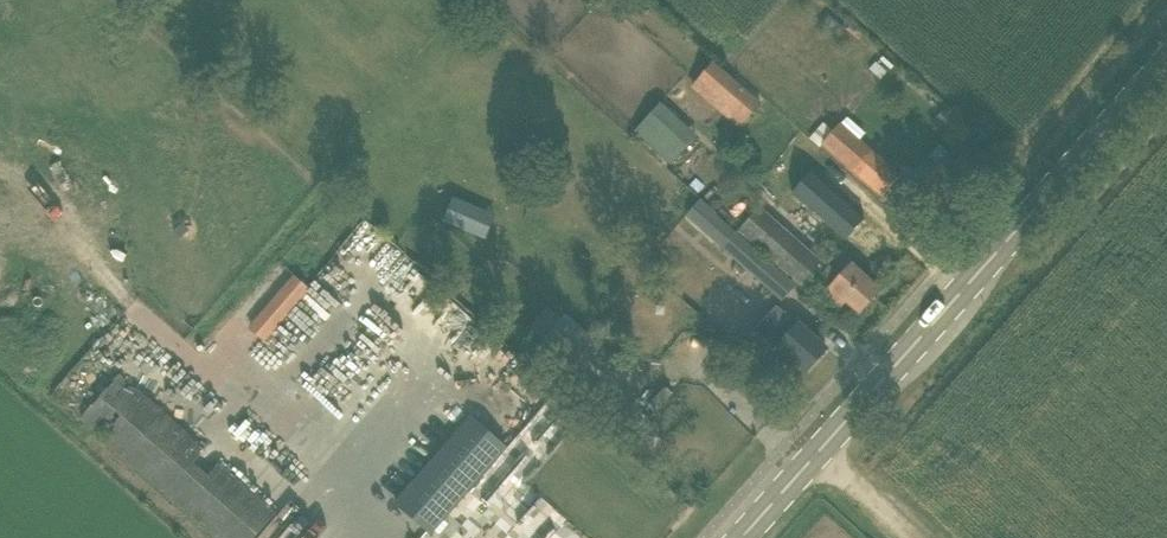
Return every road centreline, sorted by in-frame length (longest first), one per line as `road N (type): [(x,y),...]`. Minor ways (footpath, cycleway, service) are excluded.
road 1 (secondary): [(741,537),(1166,64)]
road 2 (track): [(909,537),(816,452)]

